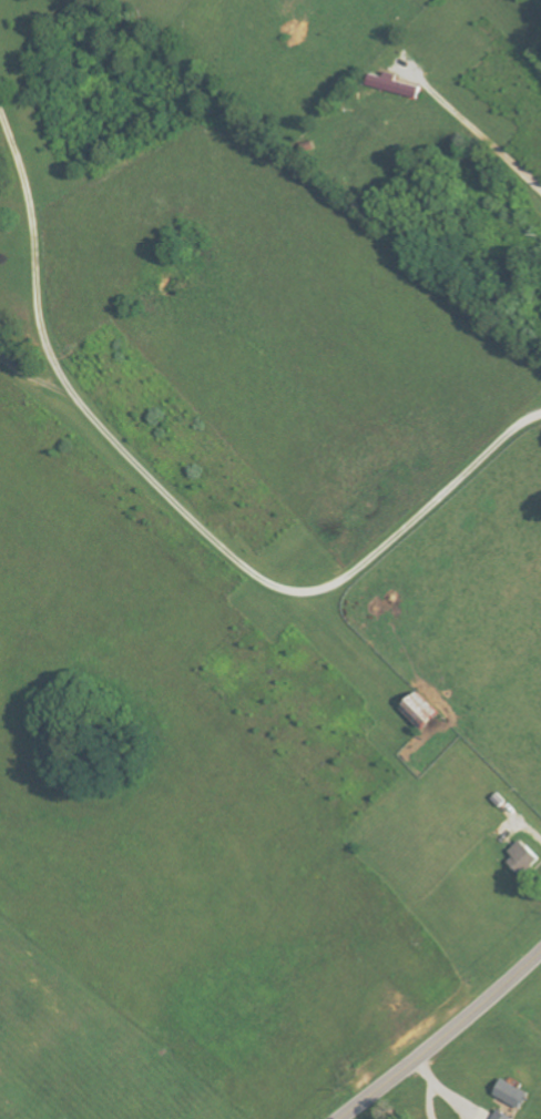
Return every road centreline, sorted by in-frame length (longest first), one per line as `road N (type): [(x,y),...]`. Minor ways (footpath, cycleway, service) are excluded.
road 1 (secondary): [(345,1118),(540,955)]
road 2 (residential): [(540,193),(432,92)]

